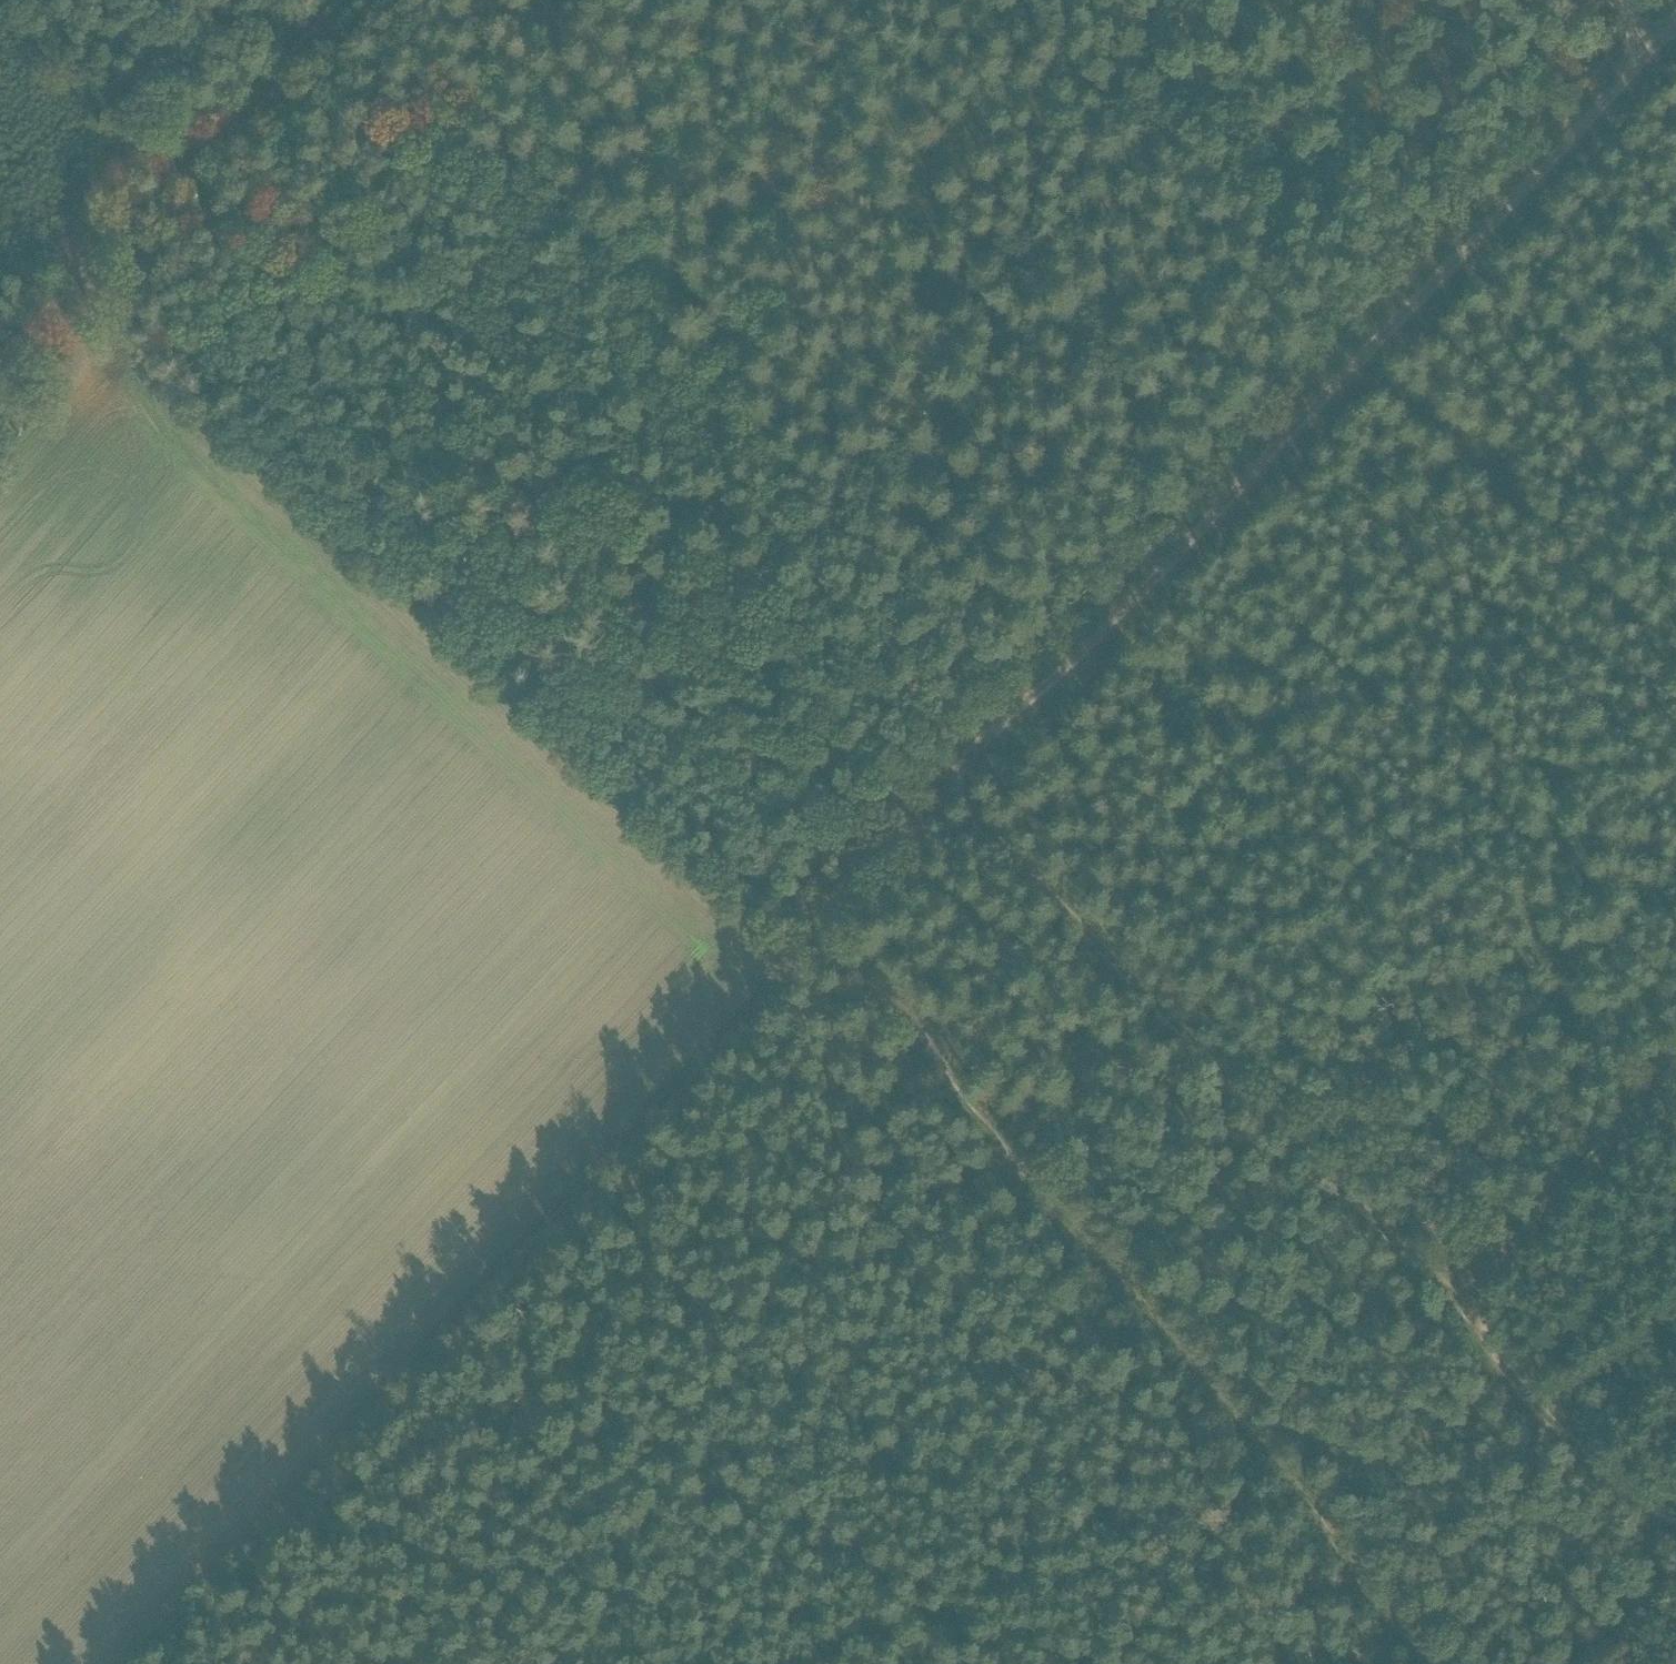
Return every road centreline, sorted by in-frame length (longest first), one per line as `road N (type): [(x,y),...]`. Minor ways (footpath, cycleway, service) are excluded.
road 1 (track): [(890,842),(953,790),(1659,39)]
road 2 (track): [(110,1663),(803,933)]
road 3 (track): [(953,790),(1436,1312)]
road 4 (track): [(1009,1159),(1438,1663)]
road 5 (track): [(345,0),(0,366)]
road 6 (track): [(1436,1312),(1675,1063)]
road 7 (track): [(1675,1542),(1618,1517),(1436,1312)]
road 8 (track): [(803,933),(1009,1159)]
road 9 (track): [(803,933),(890,842)]

